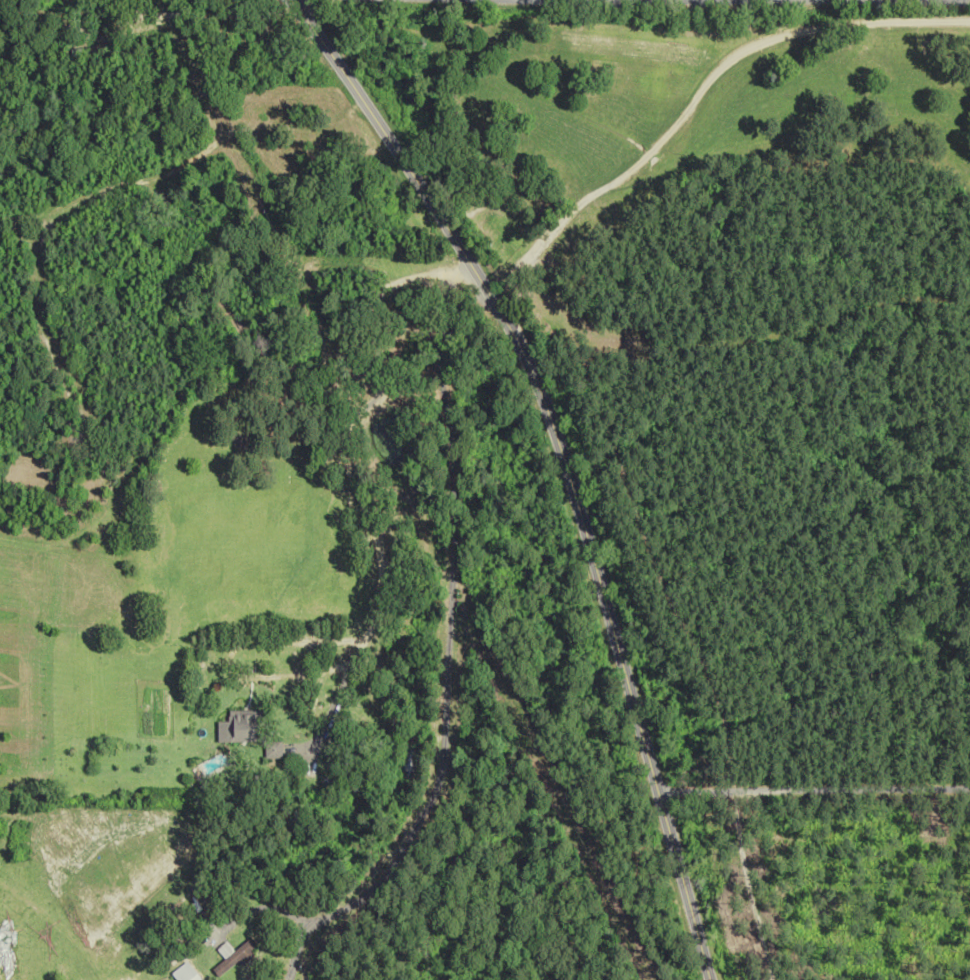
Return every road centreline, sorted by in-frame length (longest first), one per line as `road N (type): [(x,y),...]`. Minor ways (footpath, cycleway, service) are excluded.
road 1 (secondary): [(708,979),(531,374),(492,300),(291,0)]
road 2 (residential): [(969,789),(673,791)]
road 3 (residential): [(756,0),(969,1)]

